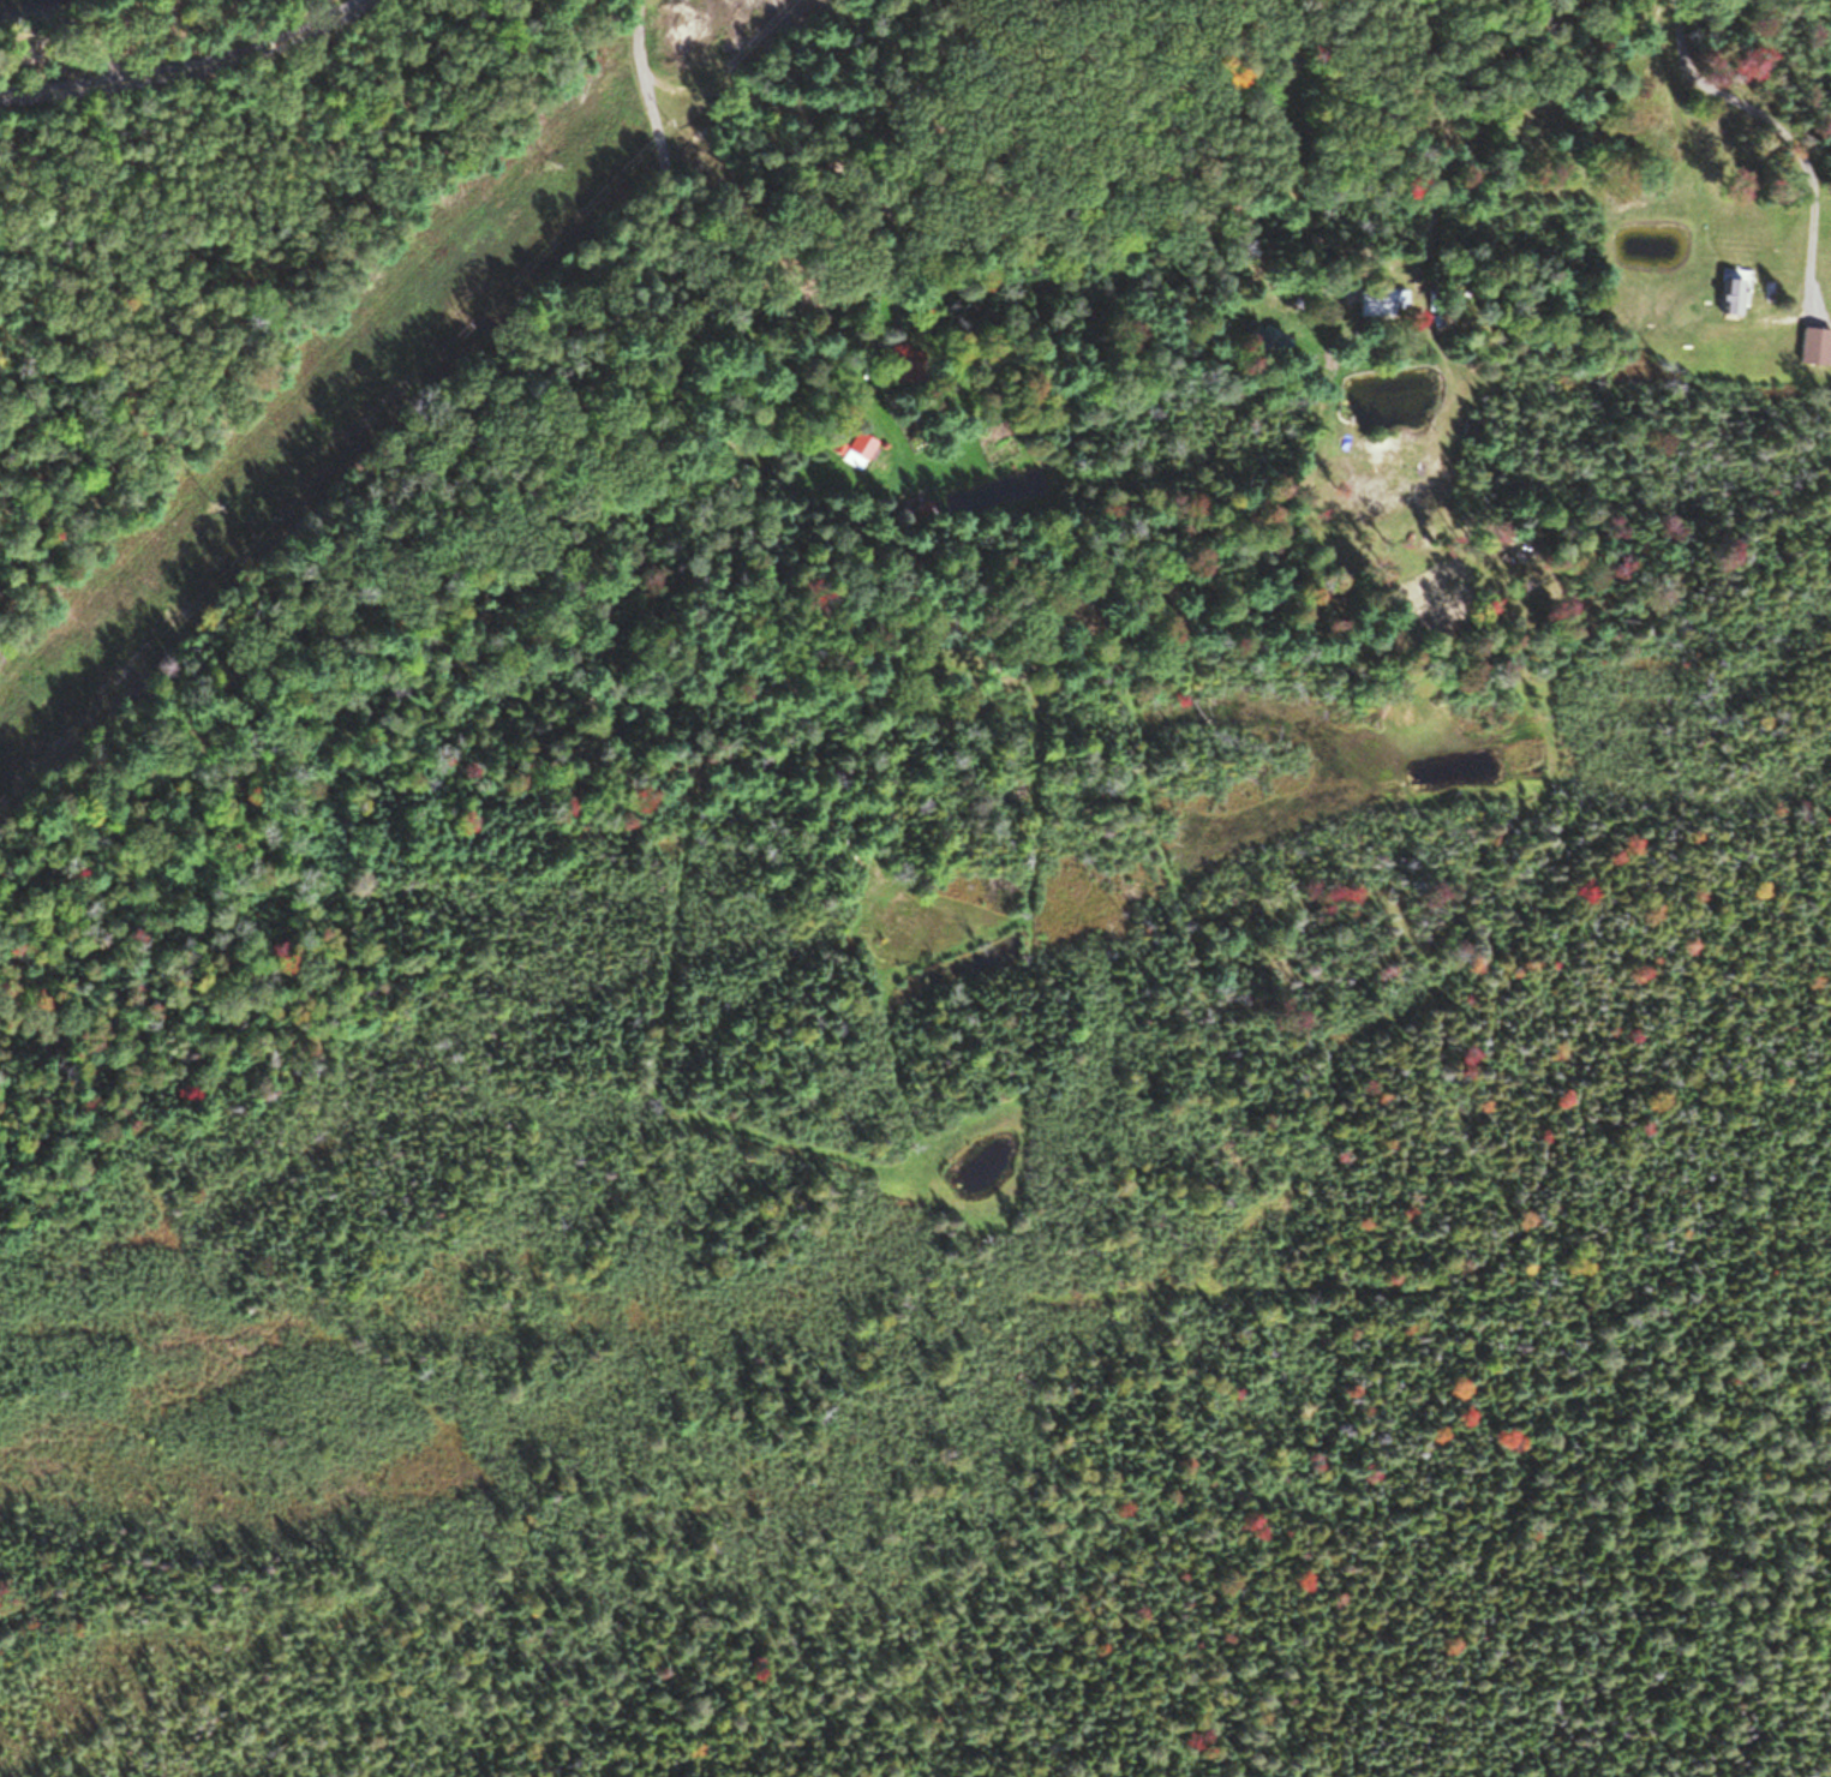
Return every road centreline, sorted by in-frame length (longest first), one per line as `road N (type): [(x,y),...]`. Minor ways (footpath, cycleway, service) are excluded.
road 1 (residential): [(0,84),(124,79),(313,29),(370,0)]

